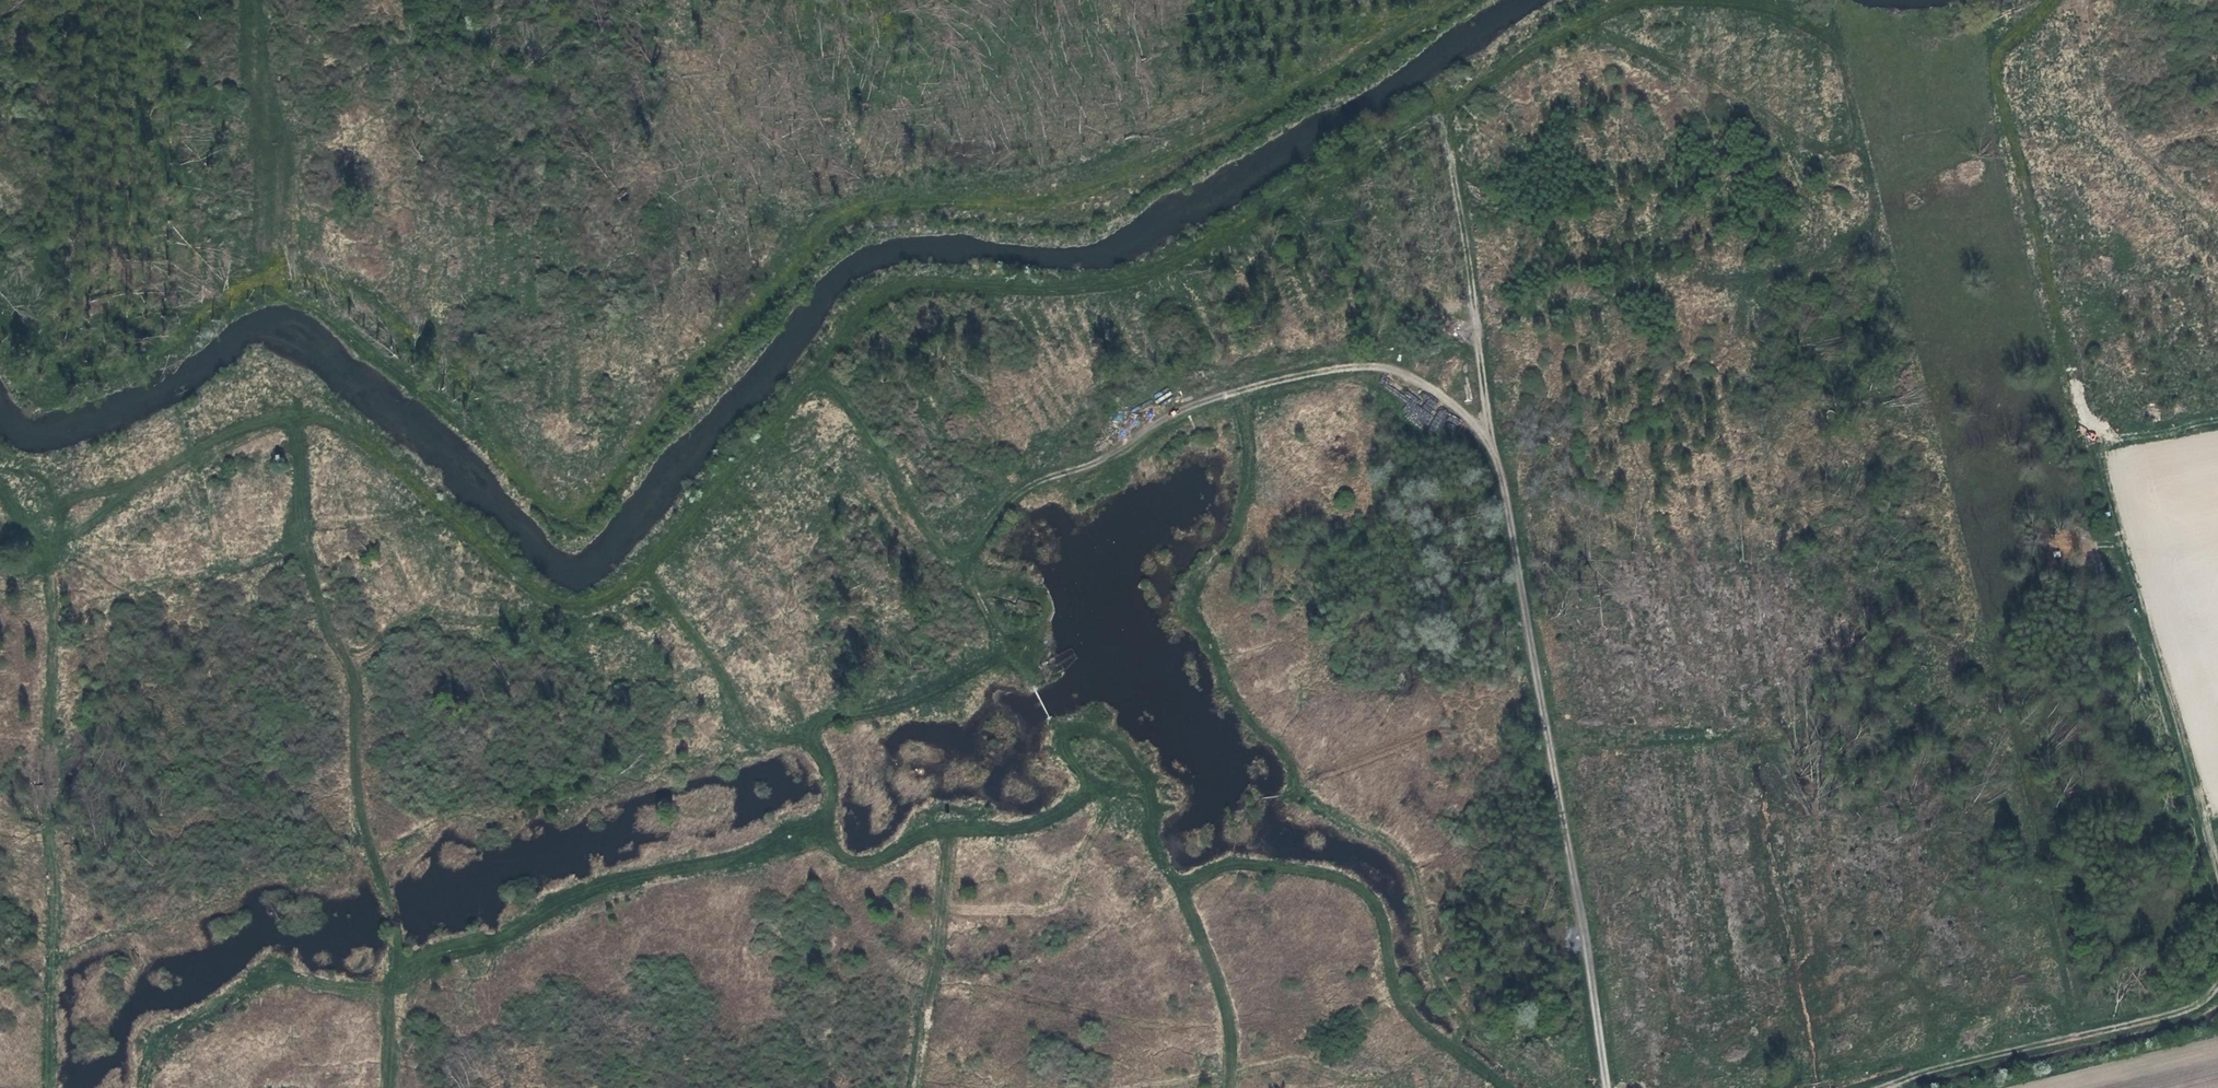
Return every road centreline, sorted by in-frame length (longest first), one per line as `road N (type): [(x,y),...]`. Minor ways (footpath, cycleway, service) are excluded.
road 1 (track): [(1606,1087),(1507,497),(1477,429),(1397,372),(1346,368),(1180,410),(1076,476)]
road 2 (track): [(1889,1087),(1912,1075),(2172,1013),(2198,1002),(2217,976)]
road 3 (track): [(1491,450),(1459,199)]

